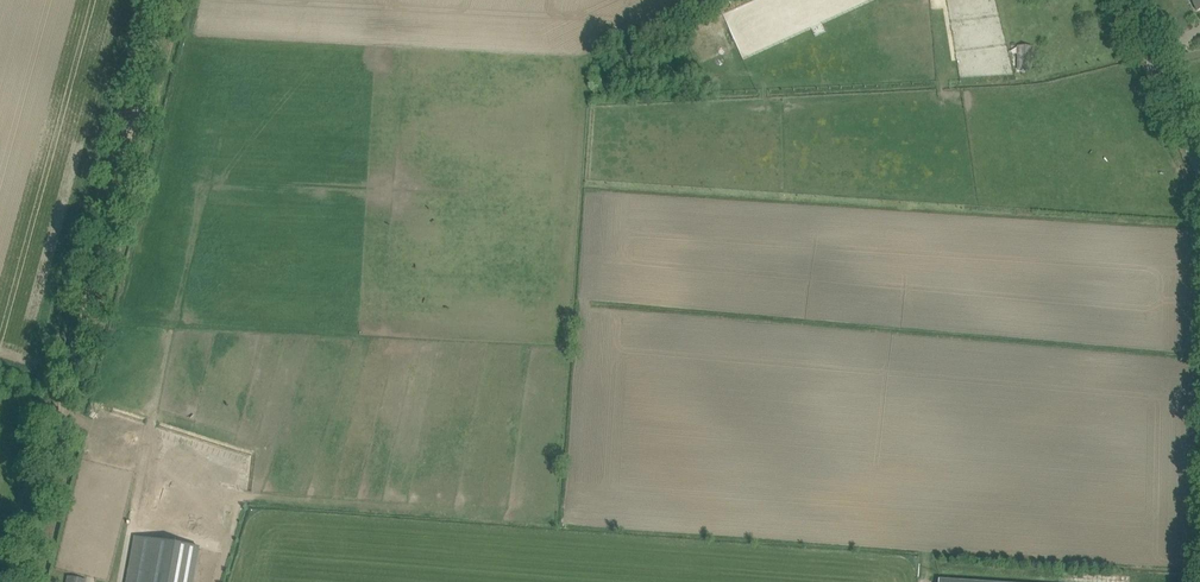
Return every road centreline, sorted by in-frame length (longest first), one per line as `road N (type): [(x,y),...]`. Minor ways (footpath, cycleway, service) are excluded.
road 1 (track): [(19,581),(164,0)]
road 2 (tertiary): [(1199,154),(1130,0)]

